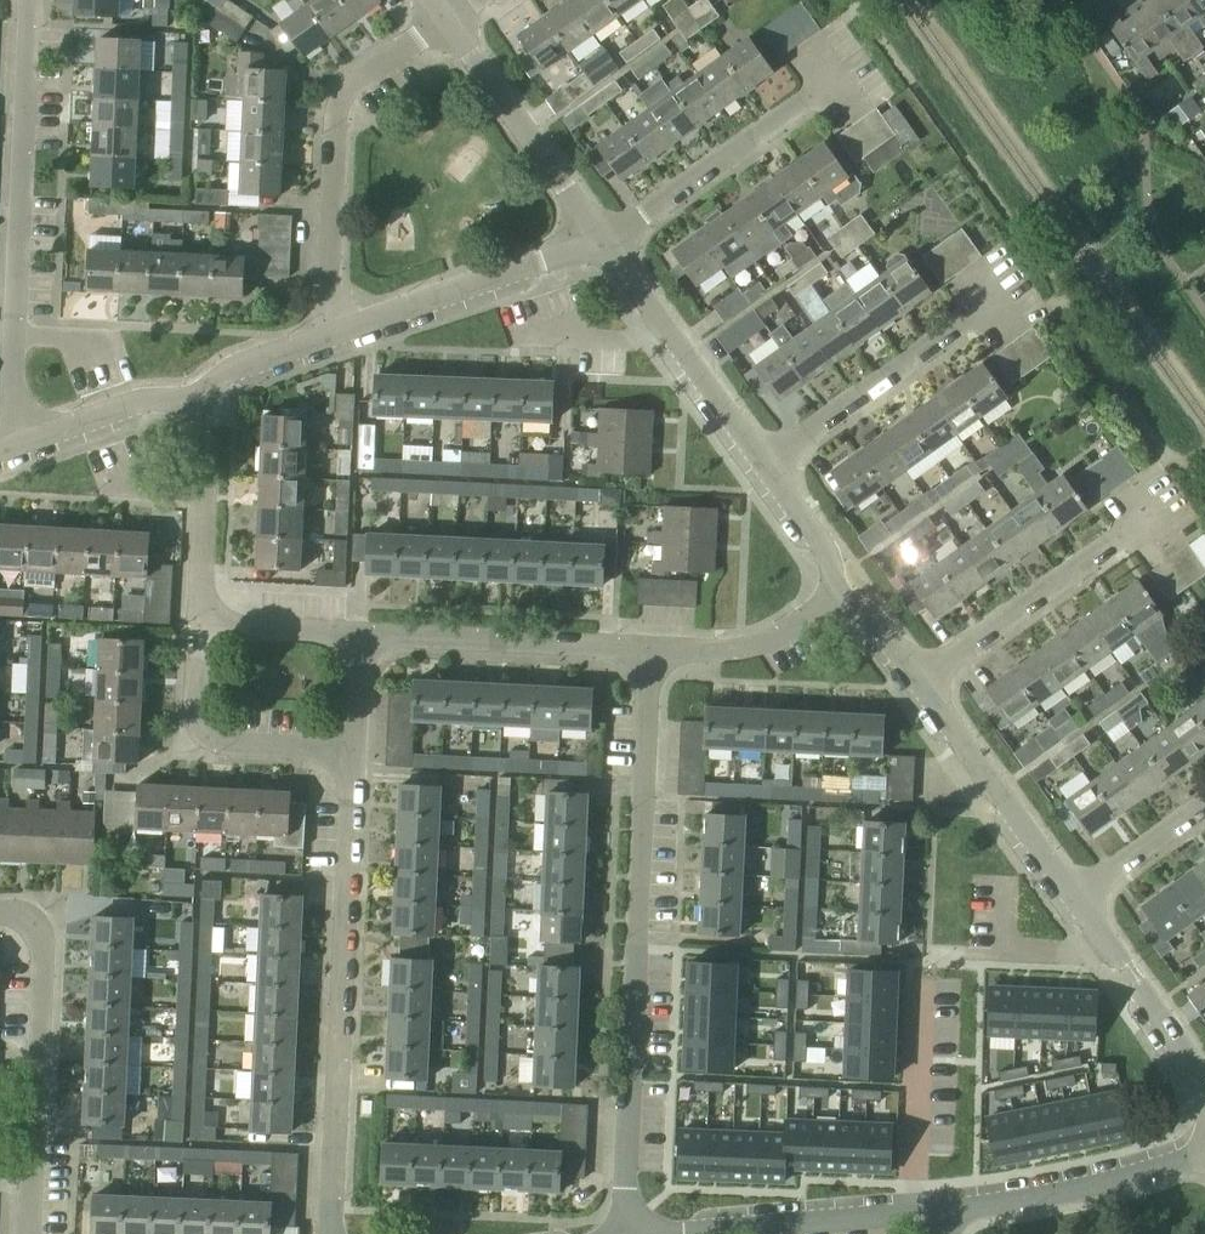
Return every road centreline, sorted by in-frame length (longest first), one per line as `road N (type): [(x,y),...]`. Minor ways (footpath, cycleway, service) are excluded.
road 1 (residential): [(626,1233),(649,648)]
road 2 (residential): [(1204,1150),(987,1202),(647,1233)]
road 3 (residential): [(331,1233),(353,751)]
road 4 (residential): [(15,445),(28,0)]
road 5 (residential): [(339,332),(328,283),(337,107),(358,81),(444,19)]
road 6 (residential): [(30,1233),(43,948),(33,924),(0,911)]
road 7 (residential): [(605,242),(843,72)]
road 8 (residential): [(358,635),(649,648)]
road 9 (residential): [(339,332),(605,242)]
road 10 (residential): [(762,464),(990,301)]
road 11 (residential): [(918,680),(1145,519)]
road 12 (residential): [(605,242),(444,19)]
road 13 (residential): [(762,464),(605,242)]
road 14 (residential): [(1073,897),(918,680)]
road 15 (residential): [(353,751),(213,738),(195,705),(199,627)]
road 16 (residential): [(1204,1088),(1073,897)]
road 17 (residential): [(199,627),(206,464),(190,400)]
road 18 (residential): [(649,648),(752,647),(836,597)]
road 19 (residential): [(15,445),(141,401),(190,400)]
road 20 (residential): [(190,400),(231,371),(339,332)]
road 21 (residential): [(1073,897),(1204,803)]
road 22 (residential): [(199,627),(358,635)]
road 23 (residential): [(836,597),(822,546),(762,464)]

